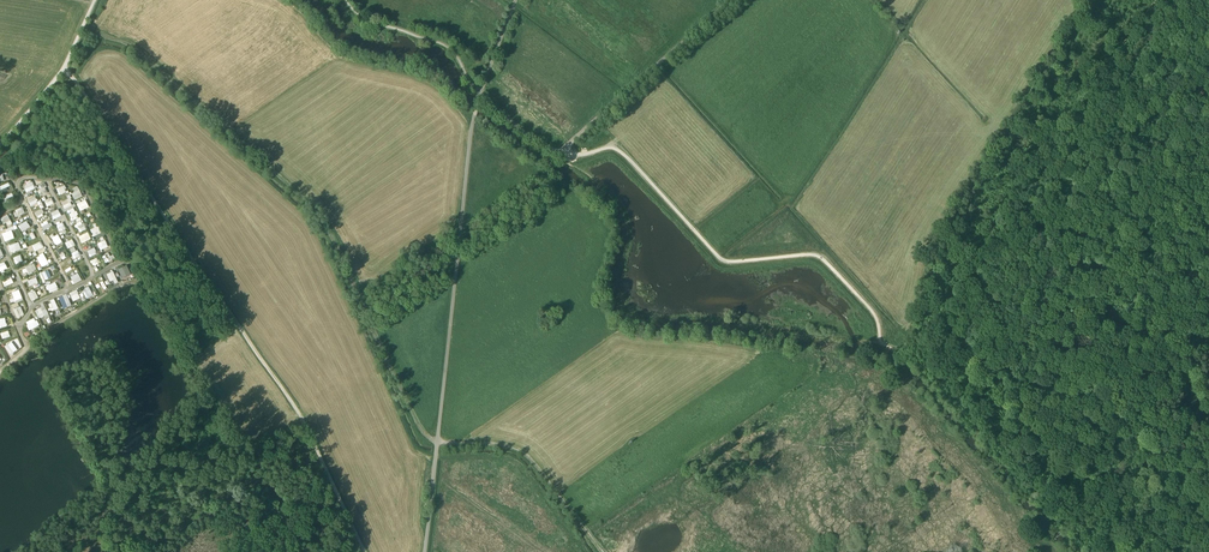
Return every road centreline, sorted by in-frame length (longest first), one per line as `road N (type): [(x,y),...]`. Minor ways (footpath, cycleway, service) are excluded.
road 1 (track): [(363,551),(292,405),(64,70)]
road 2 (track): [(437,441),(423,434),(317,209),(136,48),(83,26)]
road 3 (track): [(1160,0),(974,258),(954,303),(958,329)]
road 4 (track): [(479,97),(437,441)]
road 5 (track): [(958,329),(1061,456),(1202,550)]
road 6 (track): [(603,551),(524,451),(437,441)]

